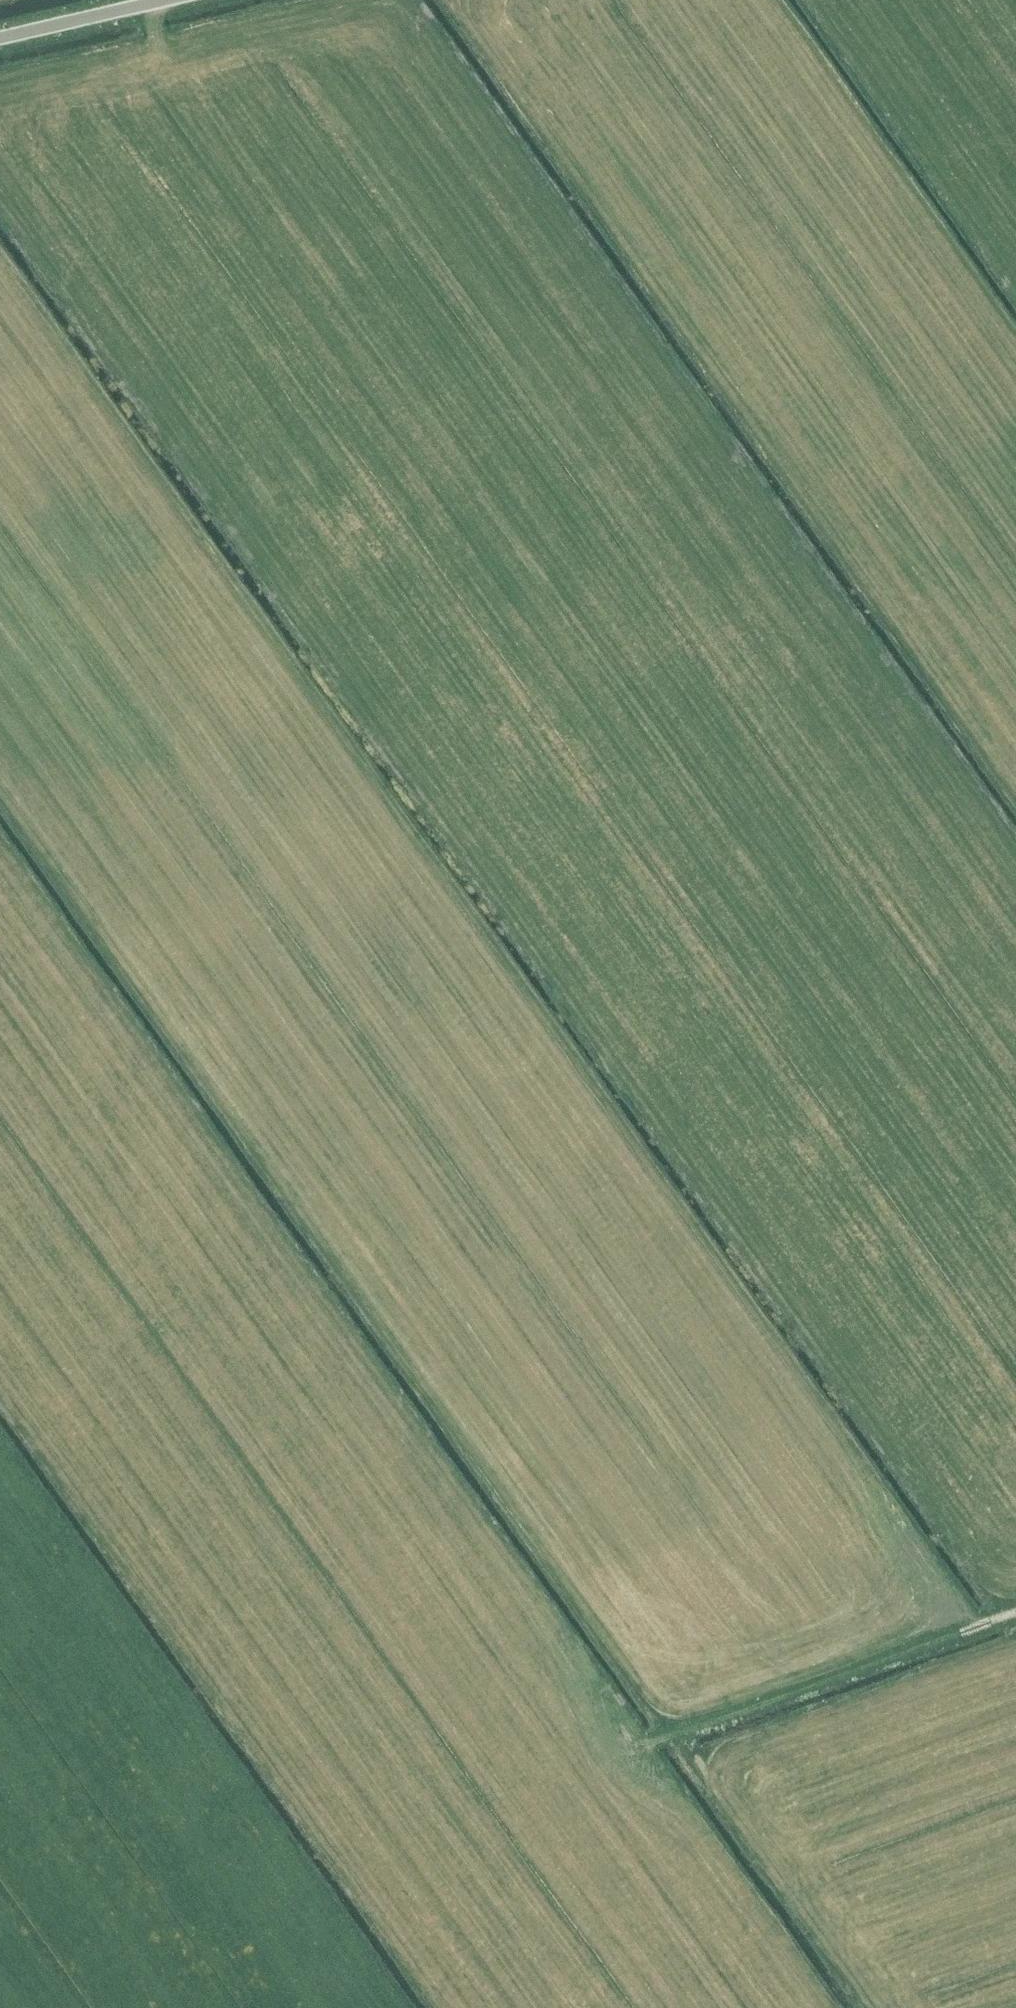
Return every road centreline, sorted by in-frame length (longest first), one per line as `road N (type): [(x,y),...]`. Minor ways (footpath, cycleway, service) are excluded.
road 1 (track): [(1015,1617),(651,1746)]
road 2 (unclassified): [(0,38),(165,0)]

